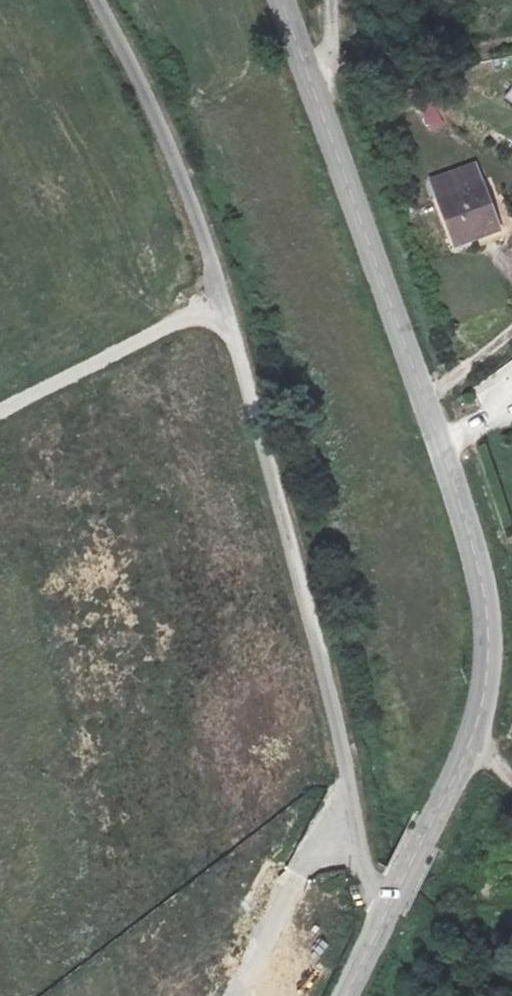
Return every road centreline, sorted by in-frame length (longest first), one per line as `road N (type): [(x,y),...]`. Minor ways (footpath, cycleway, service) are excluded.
road 1 (unclassified): [(382,922),(313,625),(225,307),(160,128),(99,0)]
road 2 (tertiary): [(382,922),(471,757),(494,664),(483,572),(431,396),(316,70)]

